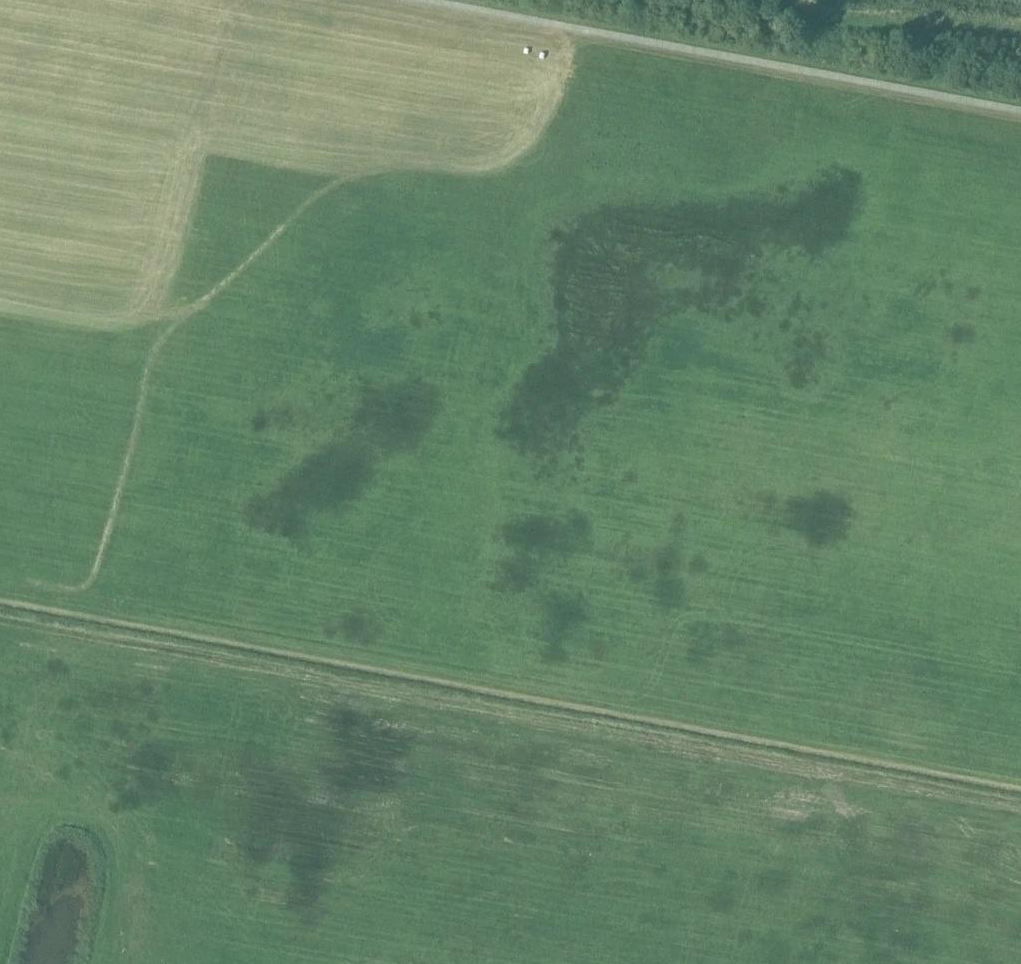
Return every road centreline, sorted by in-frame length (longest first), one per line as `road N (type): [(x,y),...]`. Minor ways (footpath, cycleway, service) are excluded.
road 1 (track): [(1020,30),(927,12),(844,16),(804,0)]

